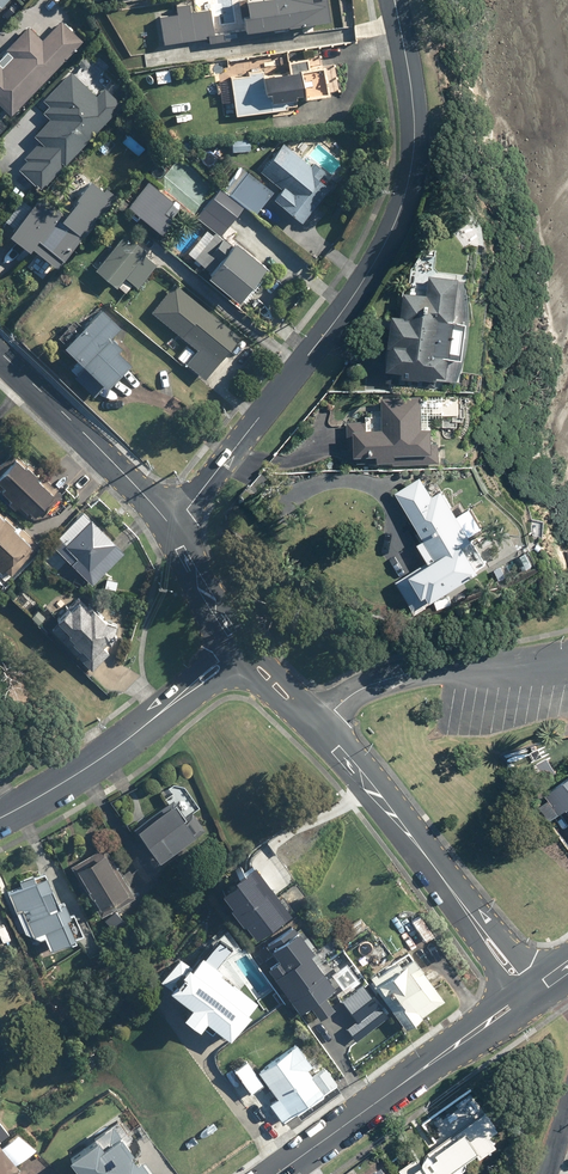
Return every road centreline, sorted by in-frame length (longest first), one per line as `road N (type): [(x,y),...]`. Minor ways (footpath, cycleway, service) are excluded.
road 1 (residential): [(172,529),(347,305),(402,217),(417,128),(394,0)]
road 2 (tertiary): [(304,715),(474,919)]
road 3 (tertiary): [(0,351),(172,529)]
road 4 (residential): [(0,818),(85,769),(188,688)]
road 5 (tertiary): [(450,1049),(276,1173)]

